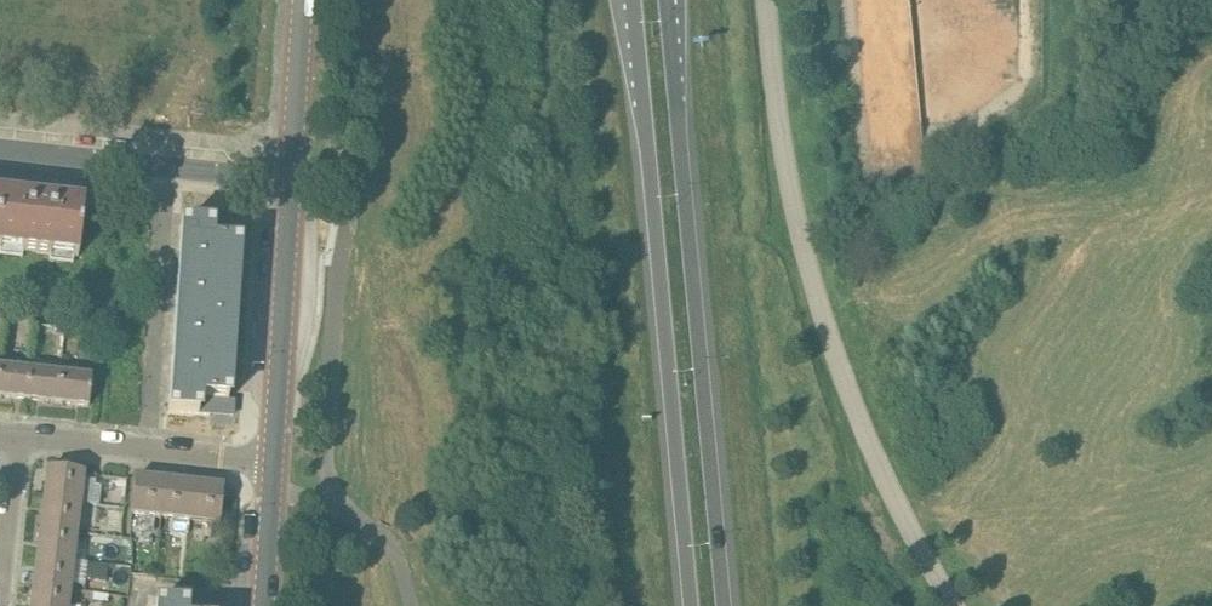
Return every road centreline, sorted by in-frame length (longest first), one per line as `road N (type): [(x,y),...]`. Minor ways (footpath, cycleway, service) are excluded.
road 1 (unclassified): [(953,605),(901,522),(822,308),(784,134),(771,0)]
road 2 (primary): [(730,605),(667,0)]
road 3 (primary): [(631,0),(687,605)]
road 4 (residential): [(291,180),(0,149)]
road 5 (tertiary): [(272,463),(291,180)]
road 6 (residential): [(272,463),(17,436)]
road 7 (tertiary): [(291,180),(303,0)]
road 8 (residential): [(0,605),(17,436)]
road 9 (tertiary): [(262,605),(272,463)]

